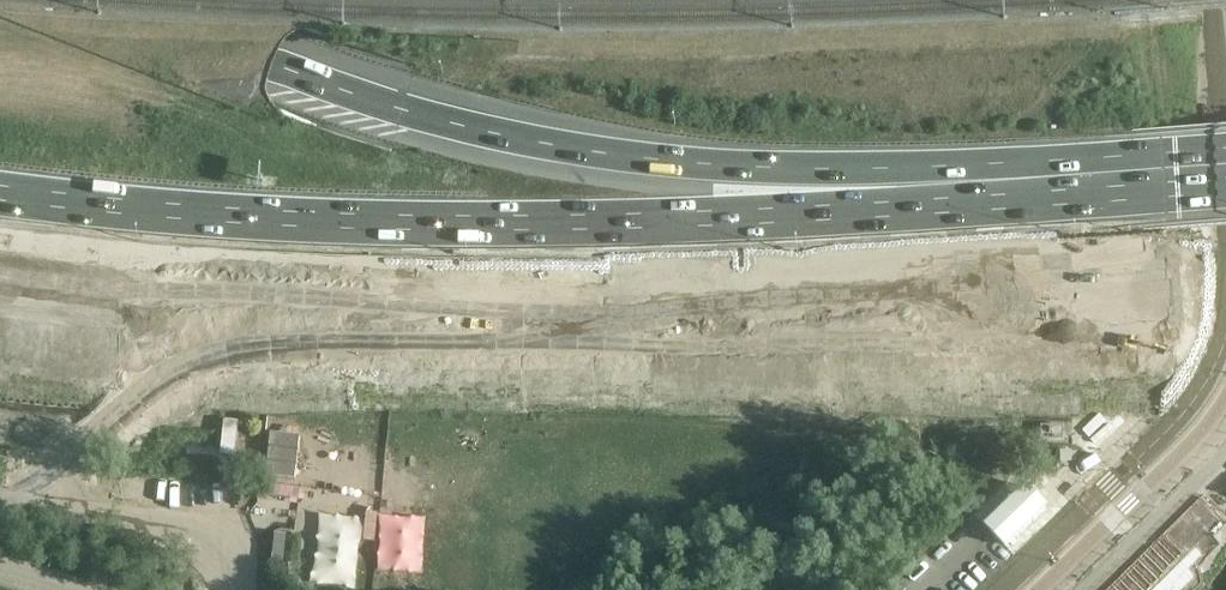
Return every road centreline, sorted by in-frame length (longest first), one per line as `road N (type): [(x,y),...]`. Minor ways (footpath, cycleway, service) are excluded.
road 1 (motorway): [(0,161),(141,170),(1225,106)]
road 2 (motorway): [(0,216),(515,270),(701,280),(1041,281)]
road 3 (motorway): [(276,61),(402,110),(538,144),(990,190)]
road 4 (motorway): [(0,196),(291,221),(688,219)]
road 5 (motorway): [(276,61),(469,153),(688,219)]
road 6 (motorway): [(688,219),(1041,281)]
road 7 (unclassified): [(1008,589),(1210,383),(1225,328)]
road 8 (motorway): [(688,219),(990,190)]
road 9 (motorway): [(990,190),(1225,170)]
road 10 (unclassified): [(1225,196),(1212,0)]
road 11 (motorway): [(1041,281),(1225,283)]
road 12 (motorway): [(157,0),(276,61)]

